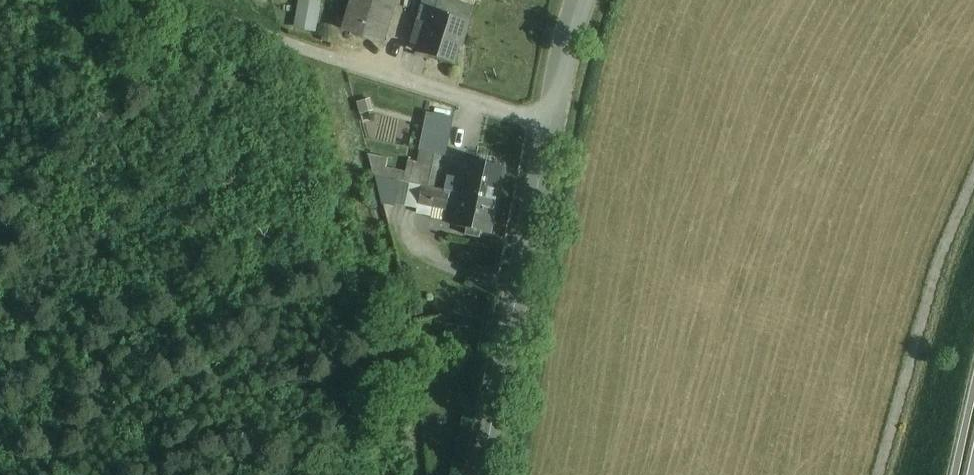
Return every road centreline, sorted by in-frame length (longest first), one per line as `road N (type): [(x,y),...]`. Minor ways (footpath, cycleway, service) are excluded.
road 1 (unclassified): [(190,0),(311,50),(552,121)]
road 2 (unclassified): [(552,121),(481,474)]
road 3 (unclassified): [(583,0),(552,121)]

